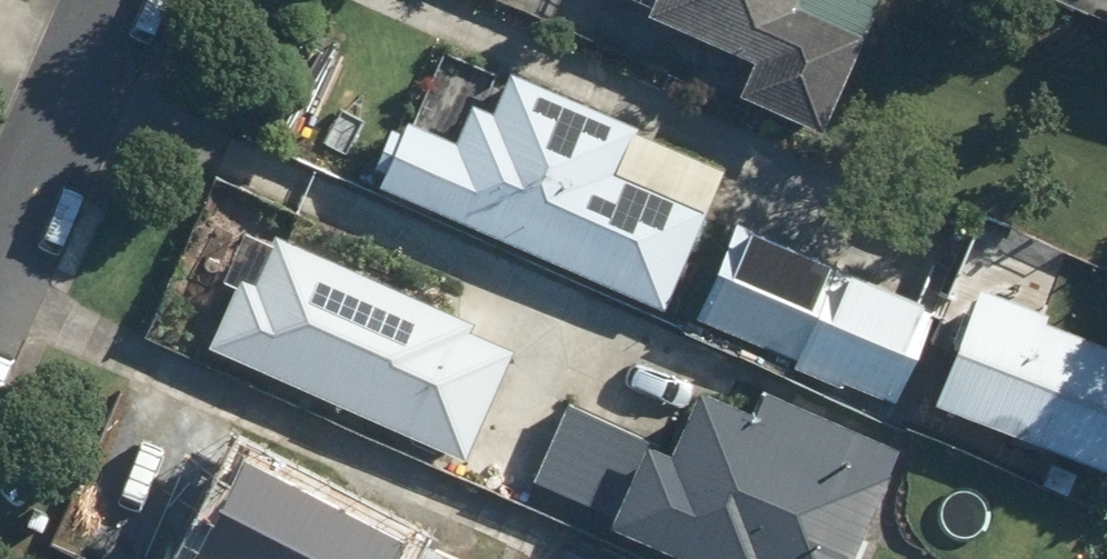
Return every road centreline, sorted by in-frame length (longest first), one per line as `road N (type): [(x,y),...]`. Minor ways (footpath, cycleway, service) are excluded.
road 1 (residential): [(0,263),(110,0)]

